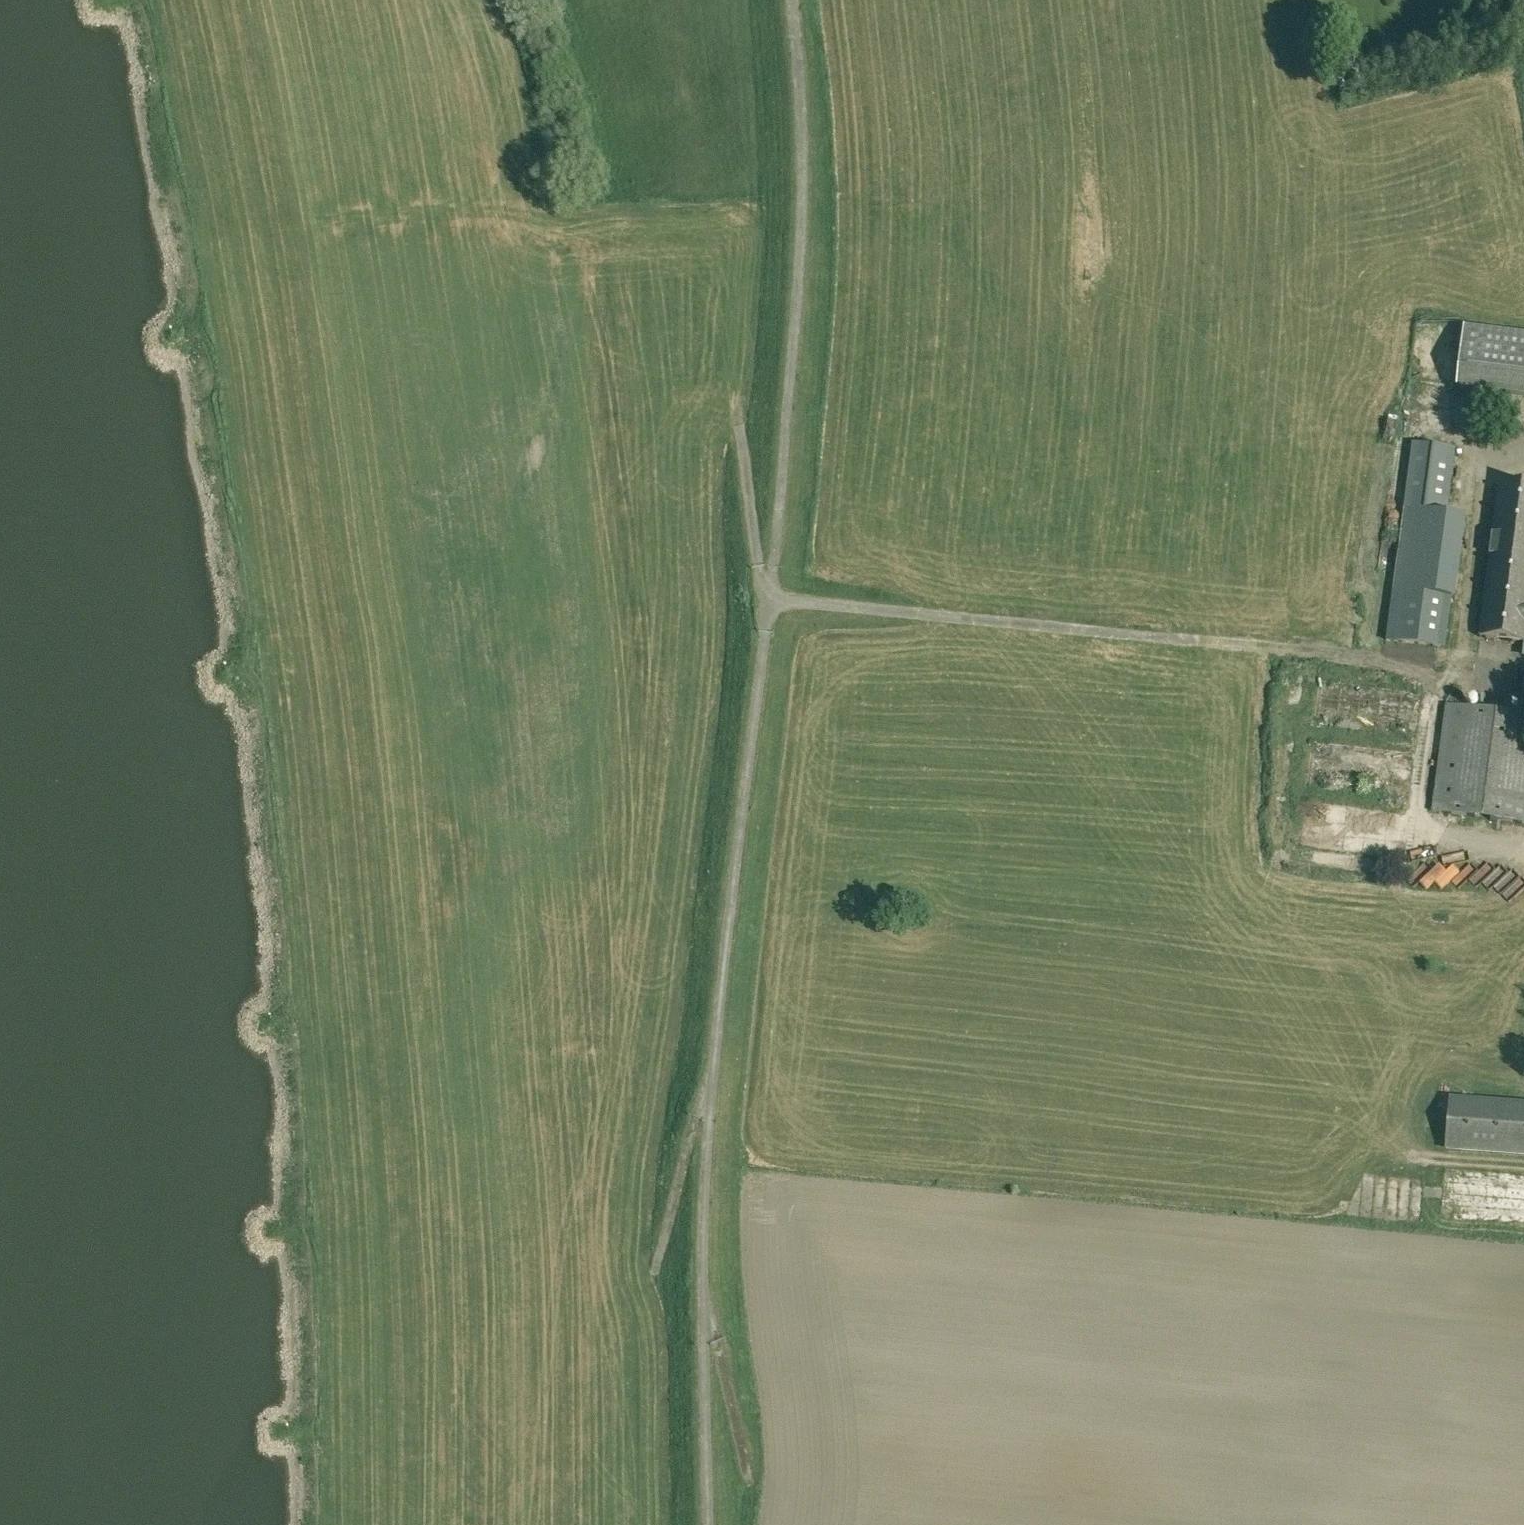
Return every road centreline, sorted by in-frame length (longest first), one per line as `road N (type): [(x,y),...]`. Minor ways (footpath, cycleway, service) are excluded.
road 1 (track): [(786,0),(803,171),(768,604),(702,1188),(708,1524)]

